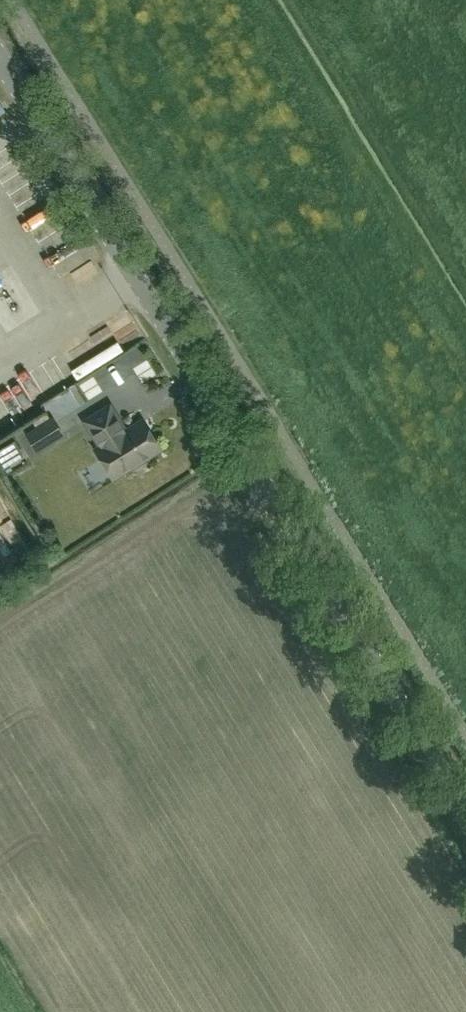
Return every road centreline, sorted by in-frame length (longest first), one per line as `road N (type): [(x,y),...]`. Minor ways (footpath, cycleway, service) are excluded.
road 1 (unclassified): [(0,62),(465,814)]

